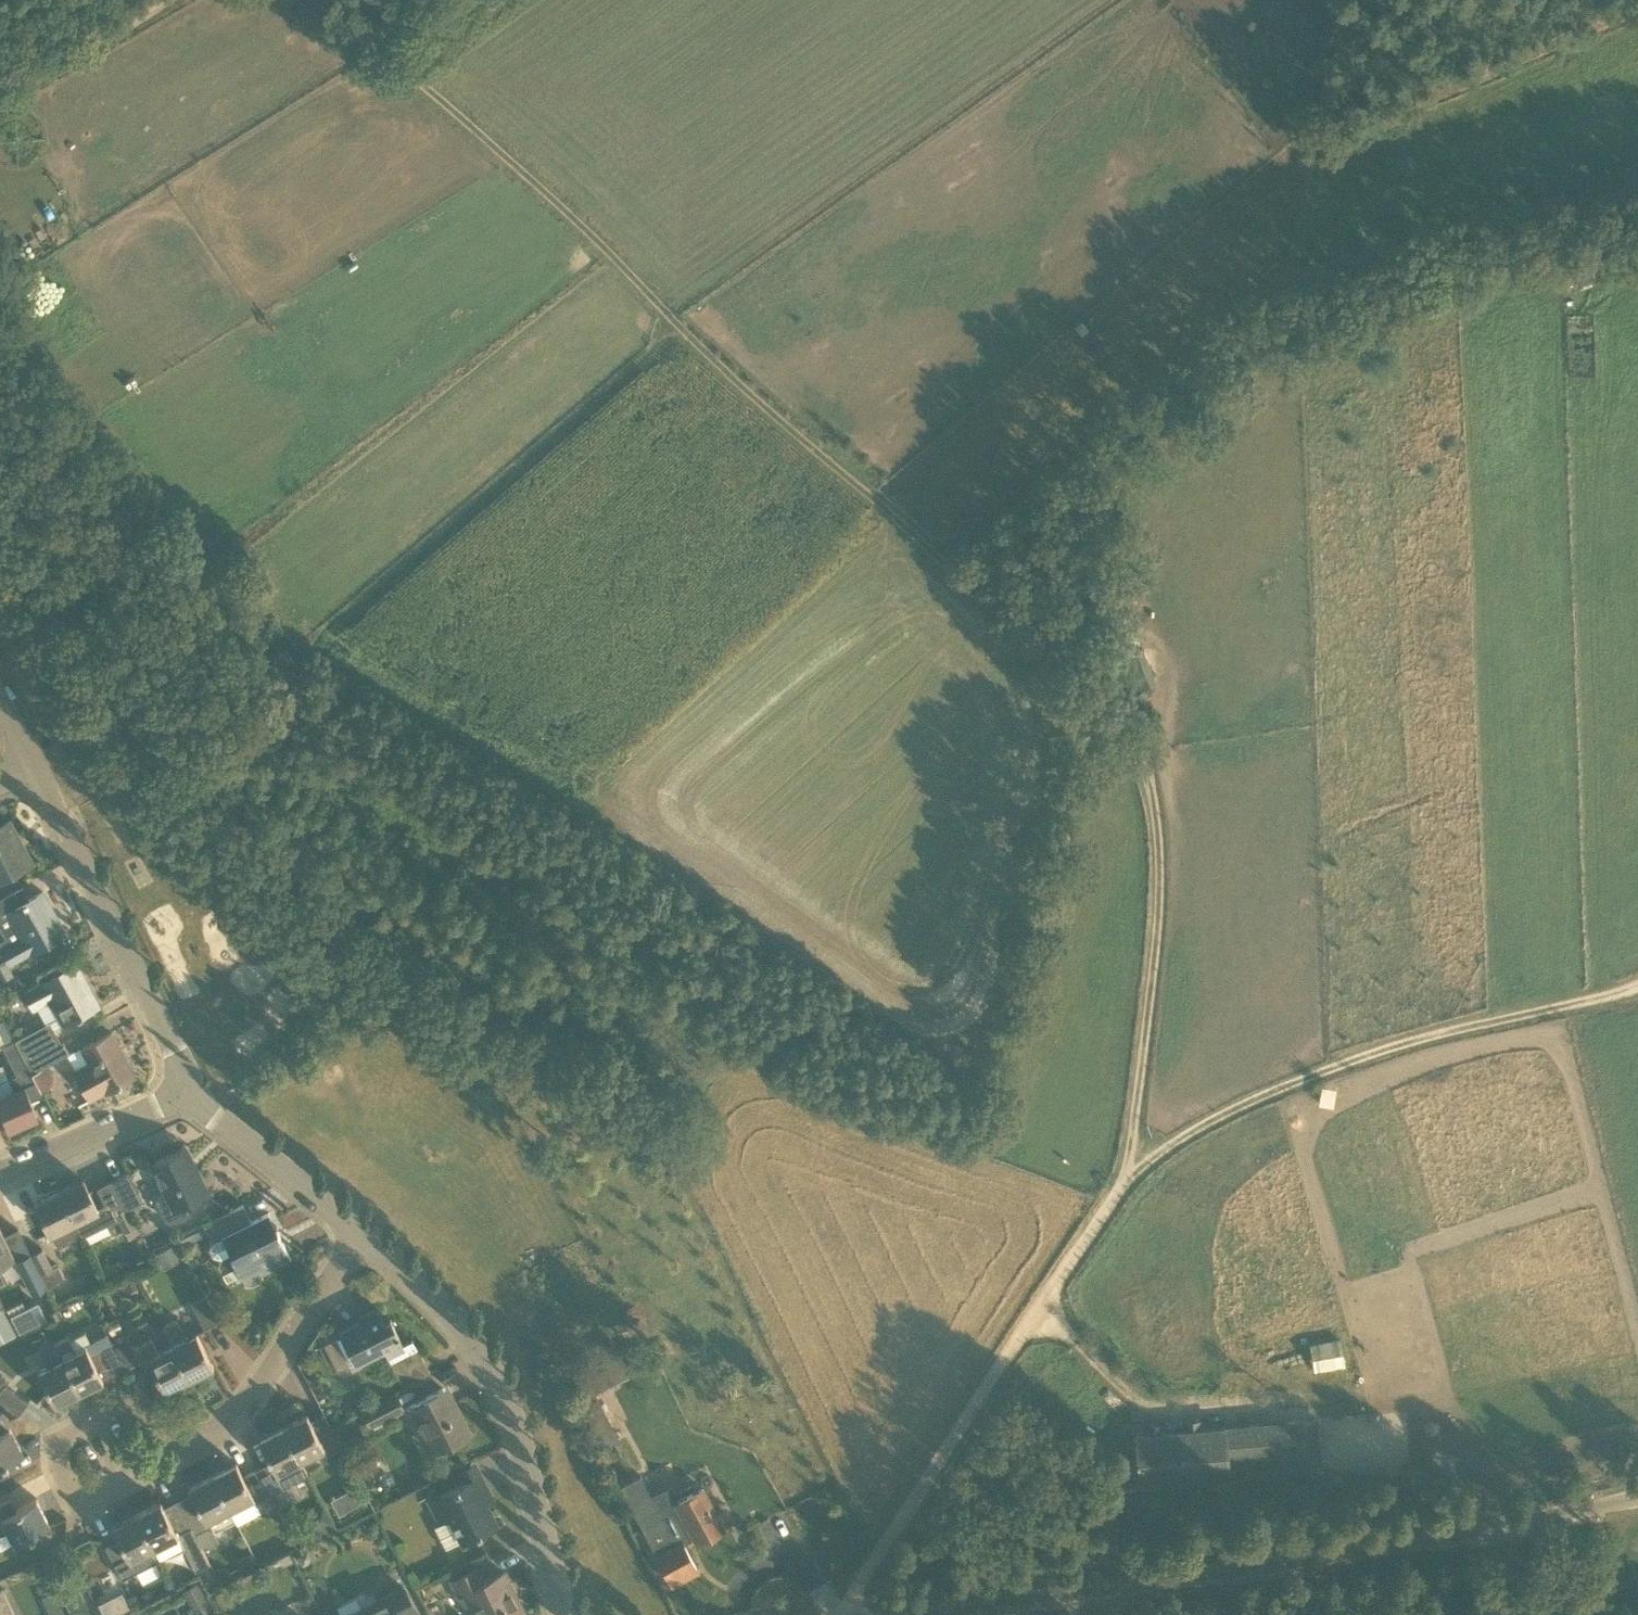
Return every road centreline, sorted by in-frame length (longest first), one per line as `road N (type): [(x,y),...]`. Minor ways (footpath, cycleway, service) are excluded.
road 1 (unclassified): [(924,1614),(1220,1573),(1637,1497)]
road 2 (track): [(1127,1172),(1149,909),(1140,775),(1104,717),(946,564)]
road 3 (track): [(1637,984),(1390,1041),(1193,1126),(1127,1172)]
road 4 (track): [(1127,1172),(857,1586),(847,1614)]
road 5 (residential): [(562,1614),(522,1438),(501,1386),(462,1330),(359,1236)]
road 6 (residential): [(190,1093),(32,767)]
road 7 (residential): [(197,1442),(88,1497),(76,1497),(64,1477),(56,1453),(70,1431),(127,1409),(161,1430)]
road 8 (residential): [(197,1442),(239,1411),(359,1236)]
road 9 (residential): [(359,1236),(190,1093)]
road 10 (unclassified): [(0,1172),(190,1093)]
road 11 (track): [(1501,1524),(1511,1556),(1527,1569),(1637,1614)]
road 12 (track): [(0,81),(137,0)]

